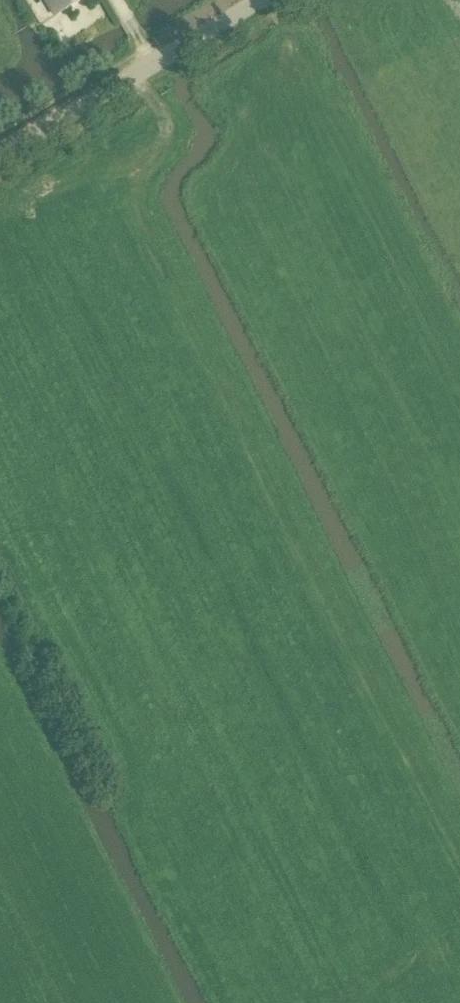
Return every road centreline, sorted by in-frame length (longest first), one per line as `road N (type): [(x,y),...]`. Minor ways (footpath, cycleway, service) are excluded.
road 1 (unclassified): [(0,156),(260,0)]

